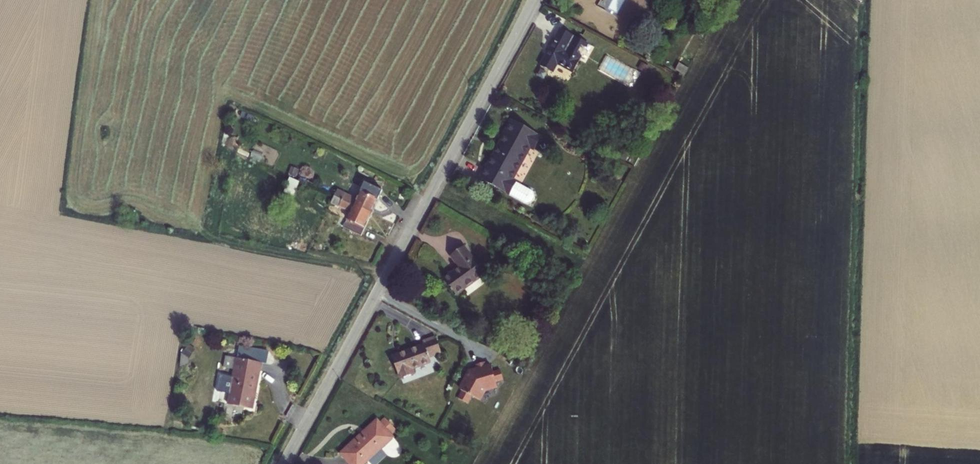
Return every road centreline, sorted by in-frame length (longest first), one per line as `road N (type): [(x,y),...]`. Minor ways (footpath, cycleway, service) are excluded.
road 1 (residential): [(532,0),(282,463)]

